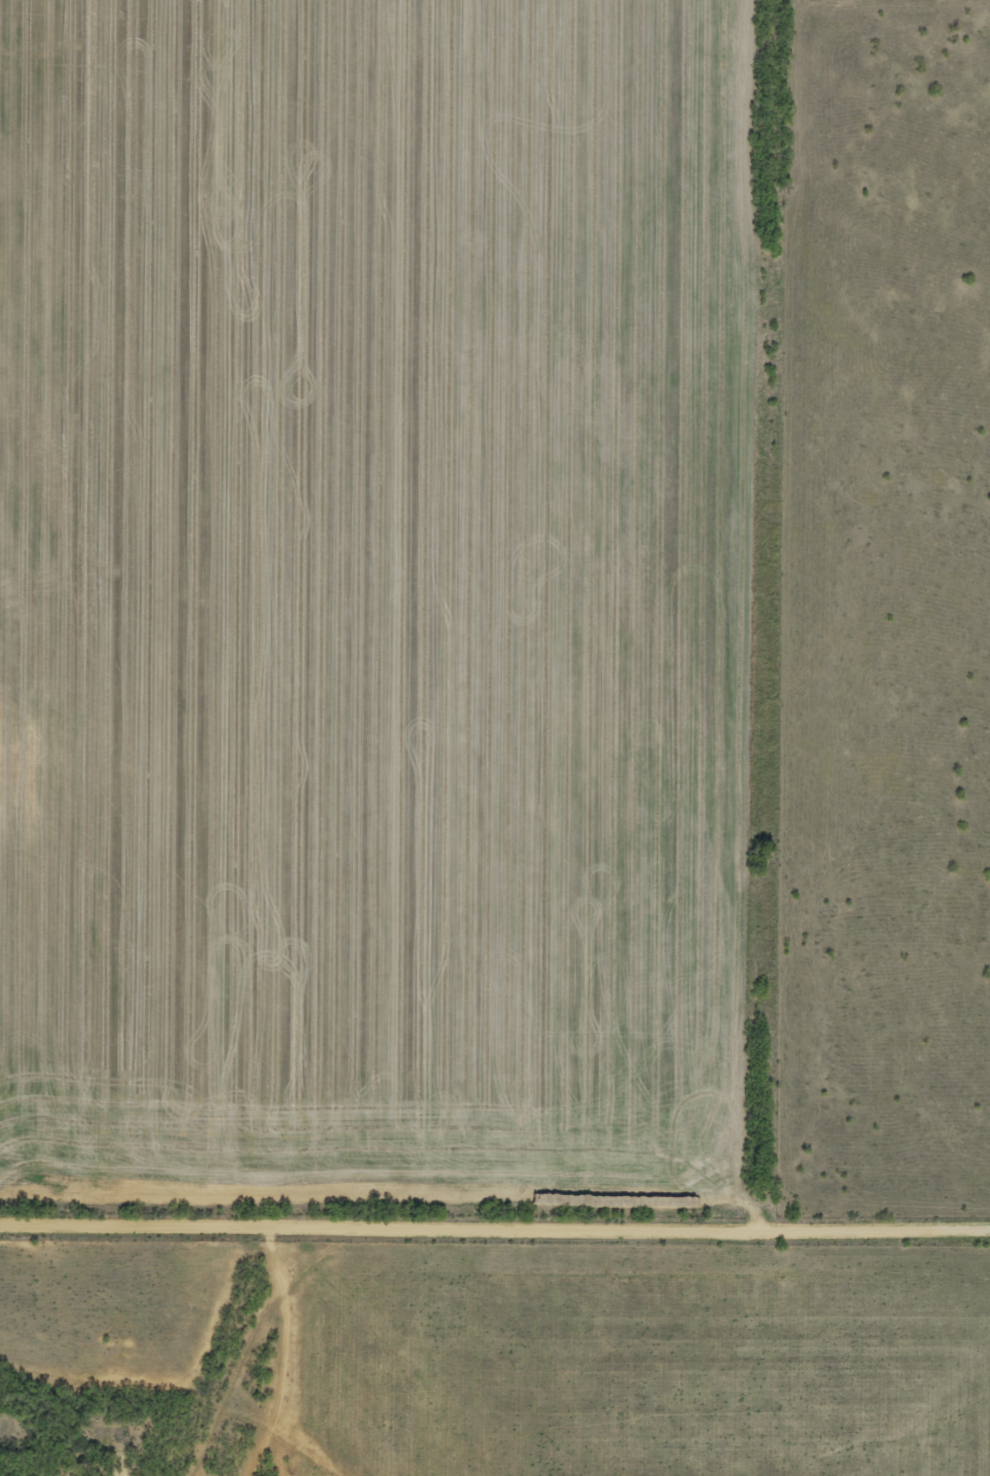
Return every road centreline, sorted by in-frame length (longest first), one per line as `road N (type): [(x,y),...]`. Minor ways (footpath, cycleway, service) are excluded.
road 1 (residential): [(989,1226),(736,1214),(0,1217)]

